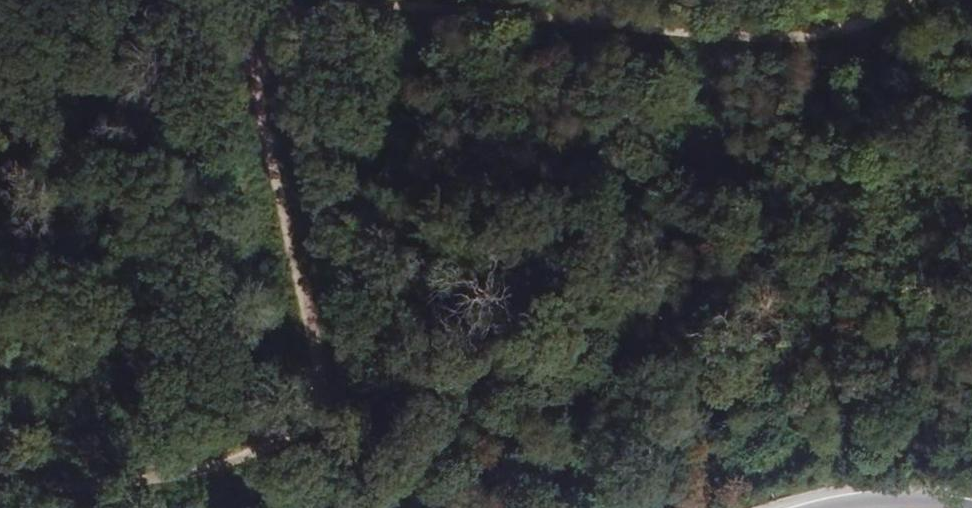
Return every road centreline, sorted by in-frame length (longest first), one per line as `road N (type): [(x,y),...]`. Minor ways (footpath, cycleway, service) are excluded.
road 1 (track): [(240,16),(276,200),(329,394),(323,411),(230,464),(118,484),(0,486)]
road 2 (track): [(907,0),(836,36),(742,44),(447,7),(240,16)]
road 3 (trunk): [(964,507),(878,499),(819,507)]

